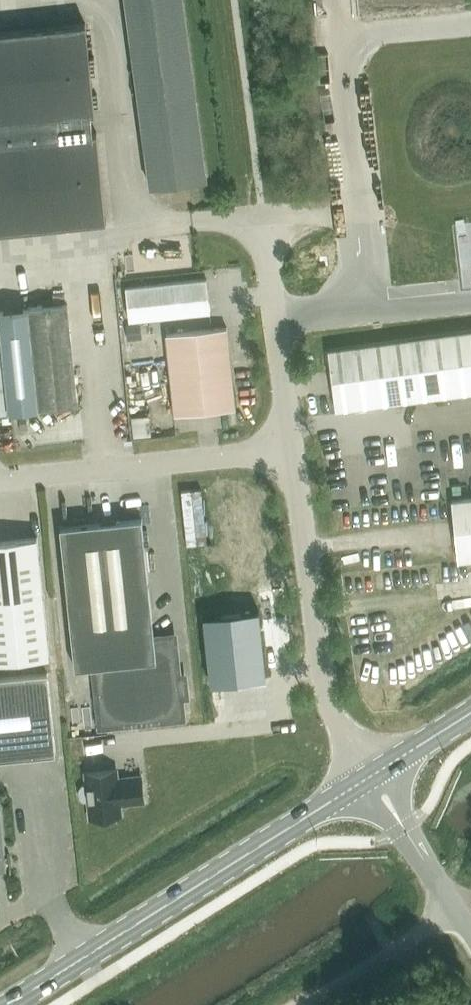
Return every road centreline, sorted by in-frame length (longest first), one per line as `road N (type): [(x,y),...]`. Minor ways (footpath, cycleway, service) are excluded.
road 1 (secondary): [(9,1004),(361,784)]
road 2 (unclassified): [(363,766),(325,693),(292,450)]
road 3 (unclassified): [(0,480),(292,450)]
road 4 (unclassified): [(292,450),(261,214)]
road 5 (unclassified): [(456,912),(310,1004)]

